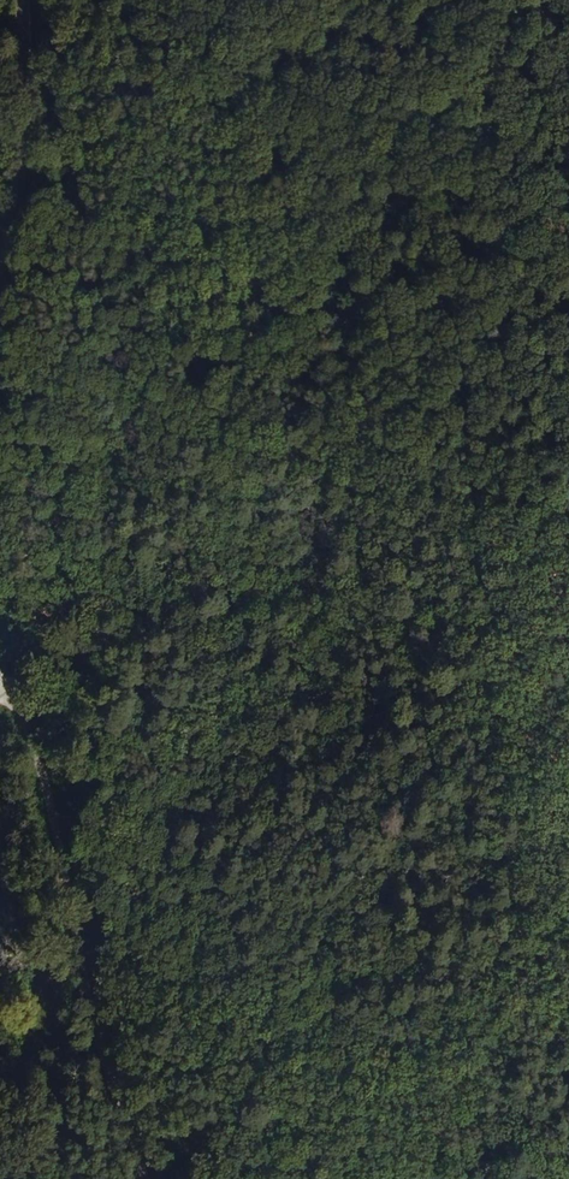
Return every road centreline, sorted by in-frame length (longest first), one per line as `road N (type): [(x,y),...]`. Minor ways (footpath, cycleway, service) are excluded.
road 1 (unclassified): [(138,1178),(25,763),(0,702)]
road 2 (tertiary): [(39,0),(38,151),(0,300)]

